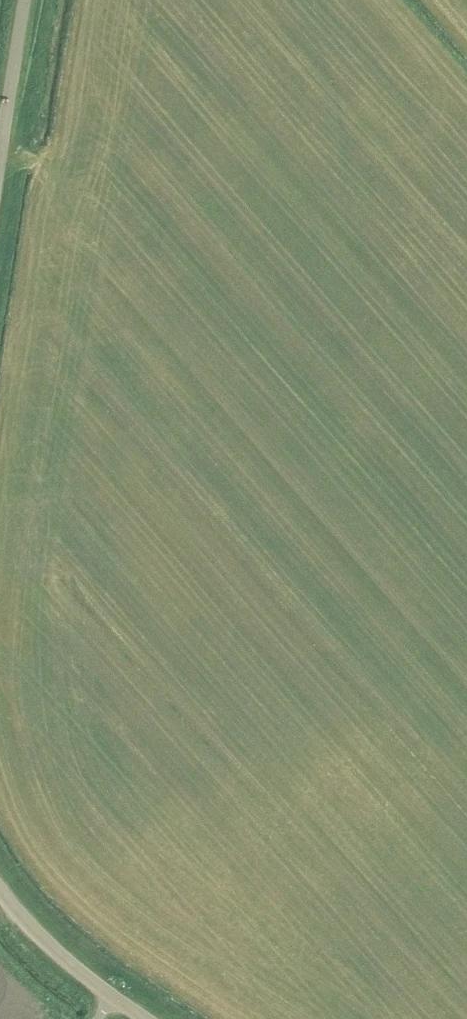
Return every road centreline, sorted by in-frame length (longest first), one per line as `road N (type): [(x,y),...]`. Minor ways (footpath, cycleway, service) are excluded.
road 1 (unclassified): [(145,1018),(45,943),(0,890)]
road 2 (unclassified): [(0,151),(24,0)]

